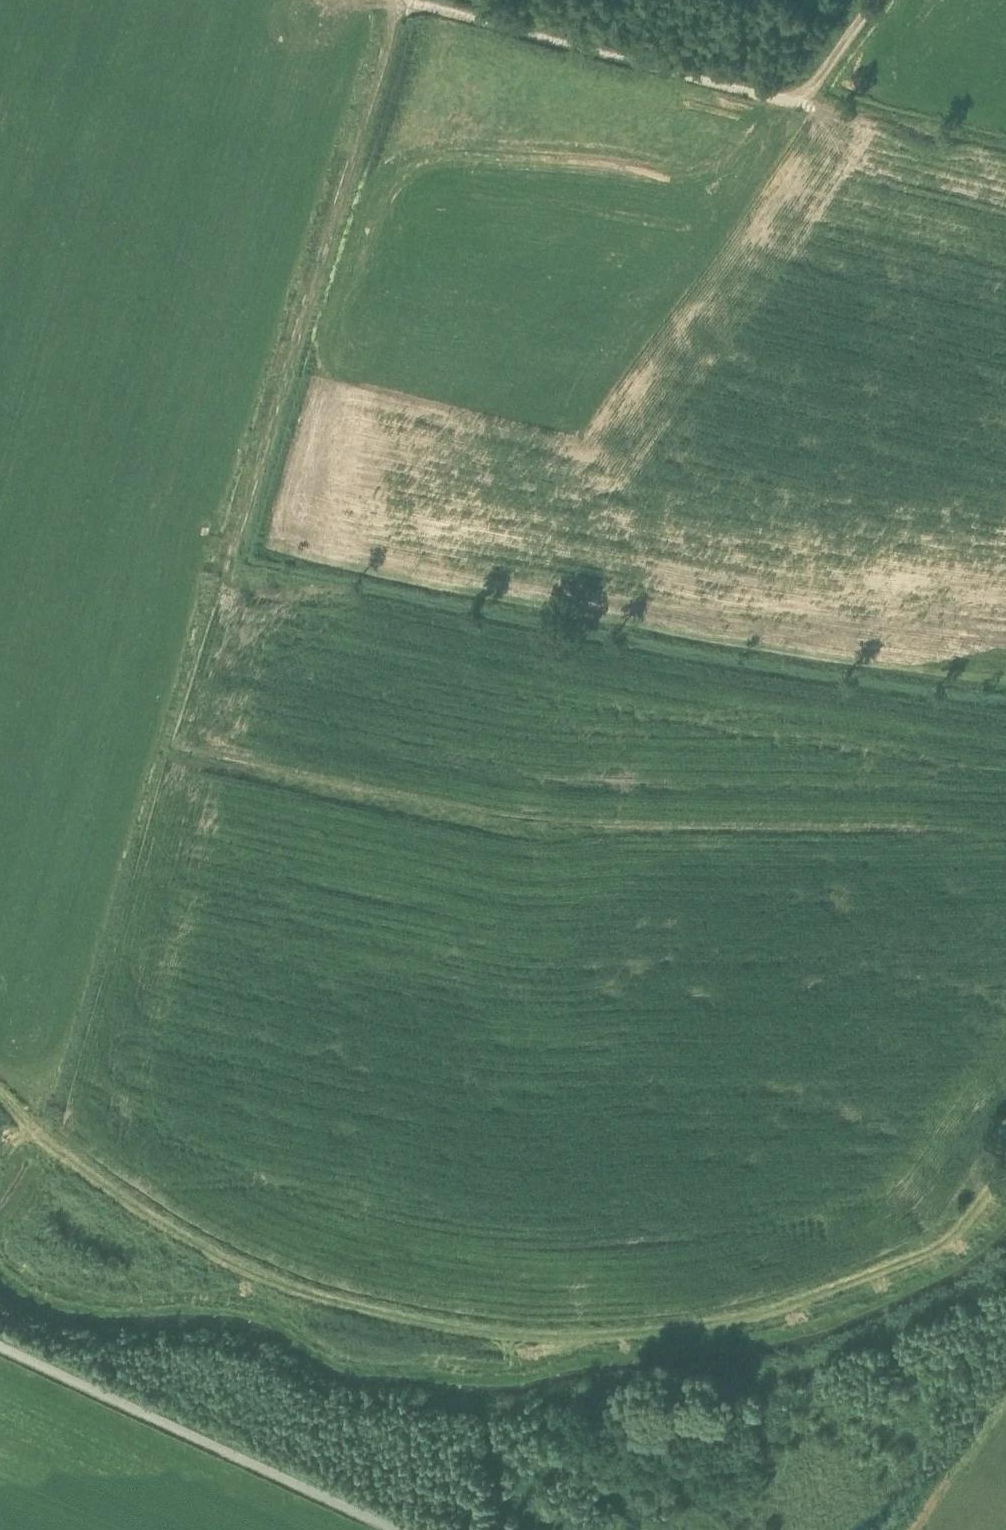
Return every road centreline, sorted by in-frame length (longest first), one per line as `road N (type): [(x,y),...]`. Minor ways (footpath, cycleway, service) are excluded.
road 1 (track): [(390,1529),(0,1346)]

